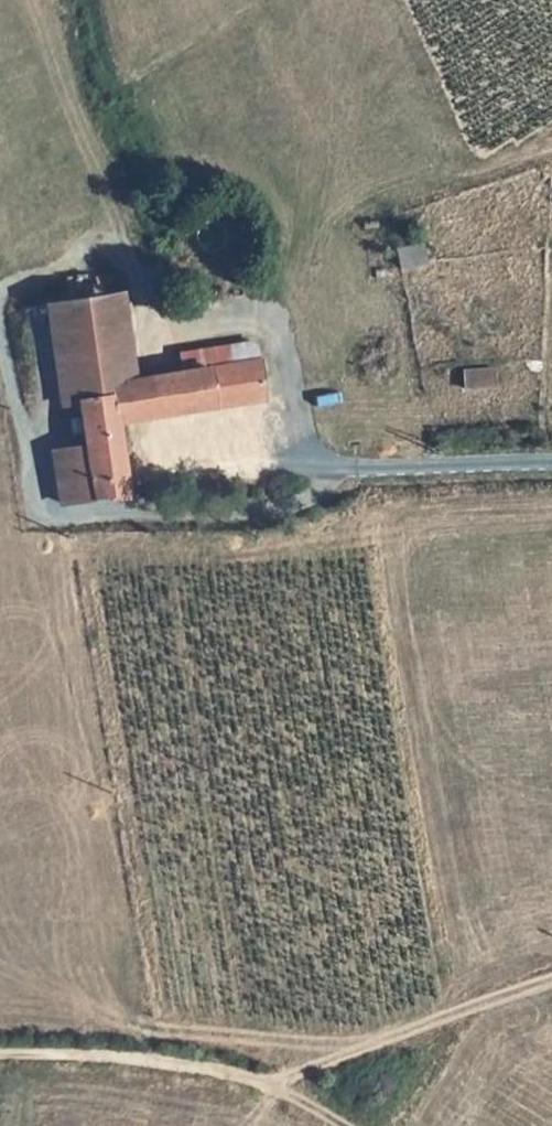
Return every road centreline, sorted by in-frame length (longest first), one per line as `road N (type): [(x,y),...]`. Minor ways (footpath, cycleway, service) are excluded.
road 1 (track): [(551,980),(274,1080),(159,1059),(0,1050)]
road 2 (unclassified): [(551,463),(305,474)]

